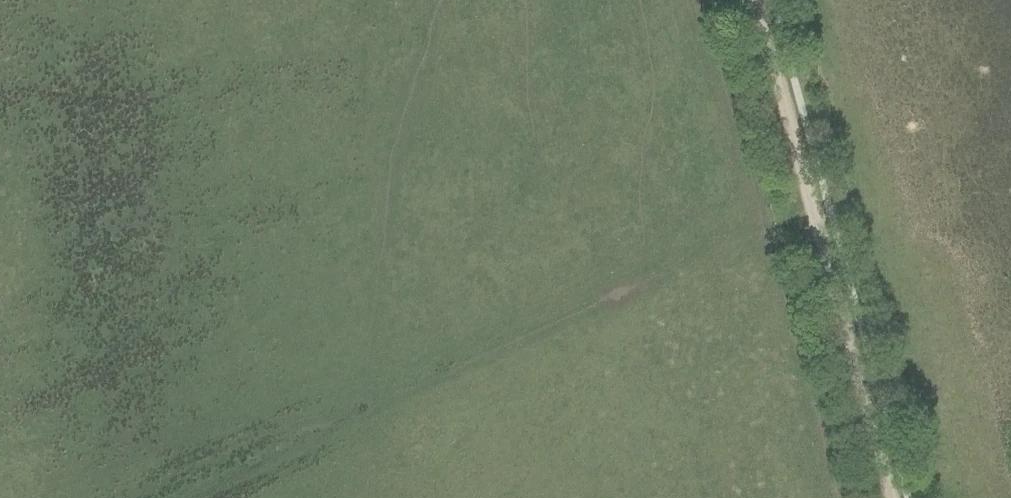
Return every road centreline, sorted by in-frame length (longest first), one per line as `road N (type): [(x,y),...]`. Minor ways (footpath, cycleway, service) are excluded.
road 1 (track): [(758,0),(893,497)]

